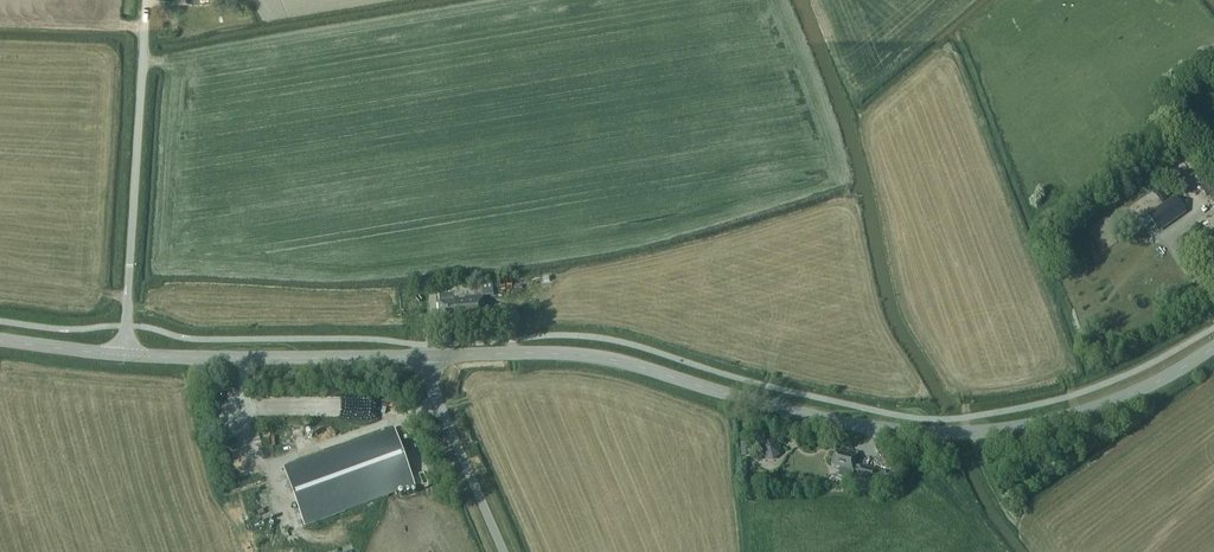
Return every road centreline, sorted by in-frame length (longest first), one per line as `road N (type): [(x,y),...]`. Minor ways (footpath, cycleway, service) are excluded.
road 1 (secondary): [(436,361),(613,362),(827,422),(970,433),(1091,410),(1213,346)]
road 2 (unclassified): [(125,356),(146,0)]
road 3 (secondary): [(125,356),(436,361)]
road 4 (unclassified): [(501,551),(446,425),(436,361)]
road 5 (secondary): [(0,342),(125,356)]

